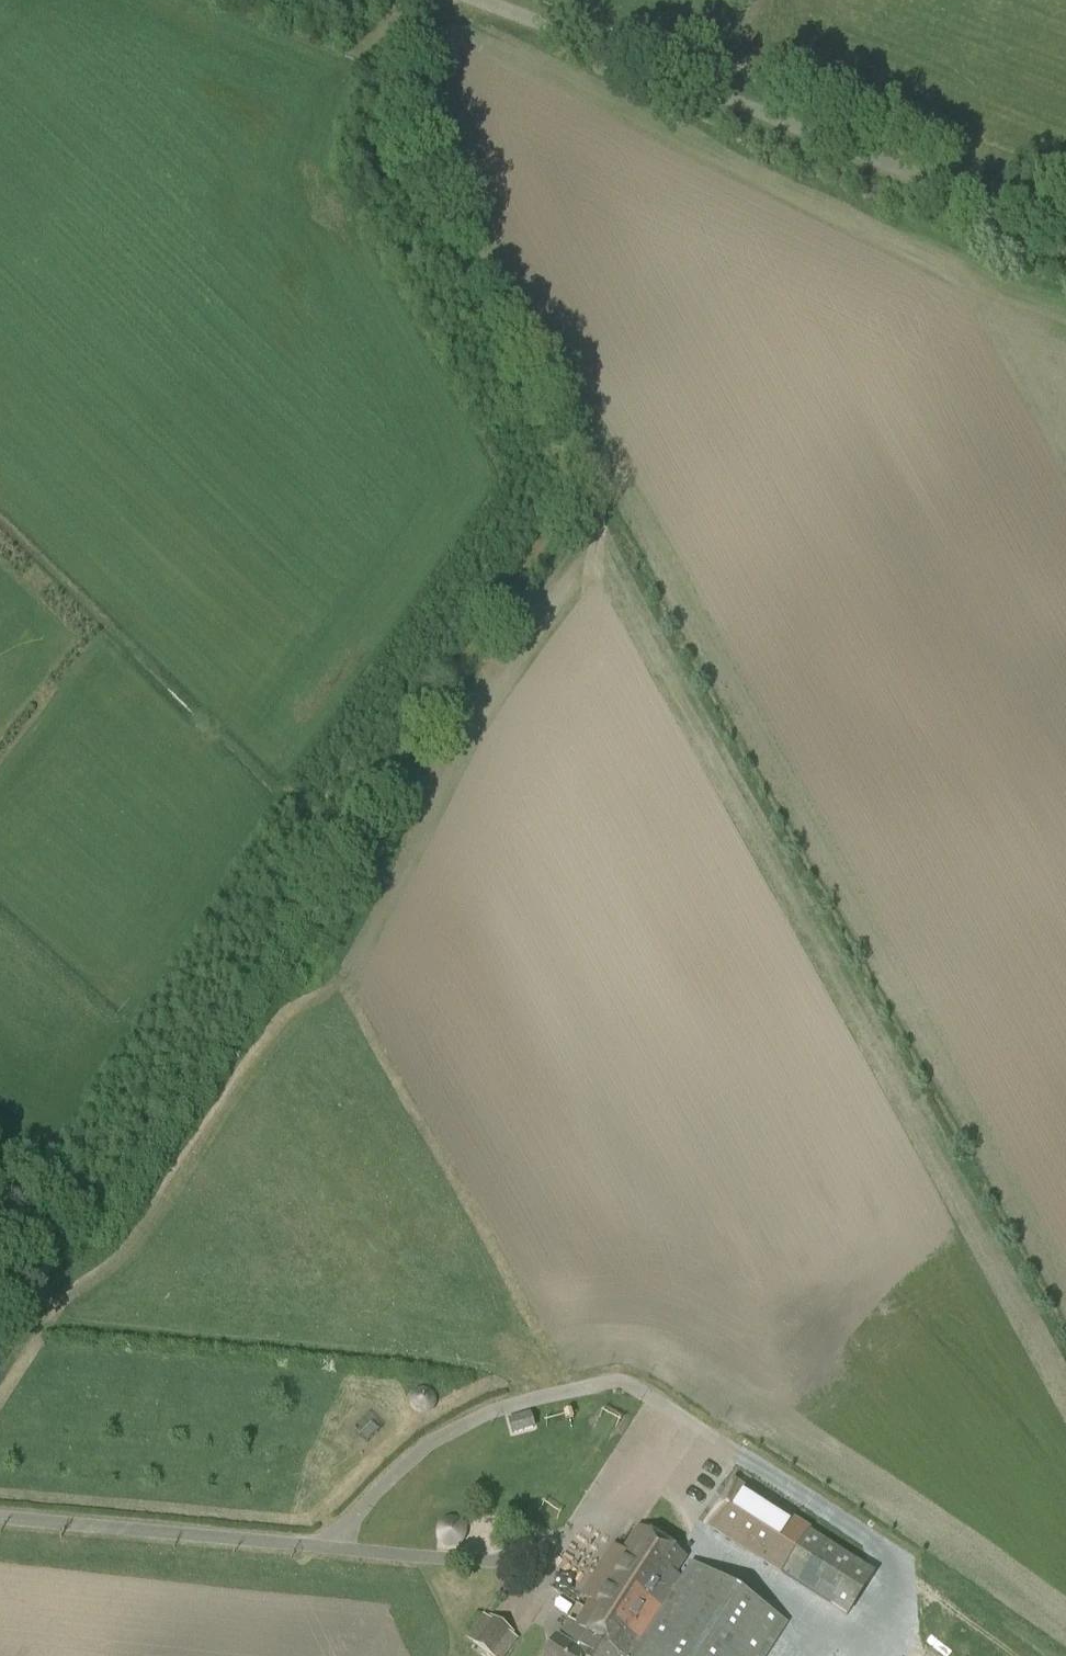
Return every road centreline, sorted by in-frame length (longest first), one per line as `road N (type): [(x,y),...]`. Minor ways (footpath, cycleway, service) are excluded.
road 1 (unclassified): [(1065,241),(456,0)]
road 2 (track): [(547,1387),(429,1444),(322,1551),(0,1519)]
road 3 (track): [(1024,1655),(893,1542),(637,1386),(547,1387)]

